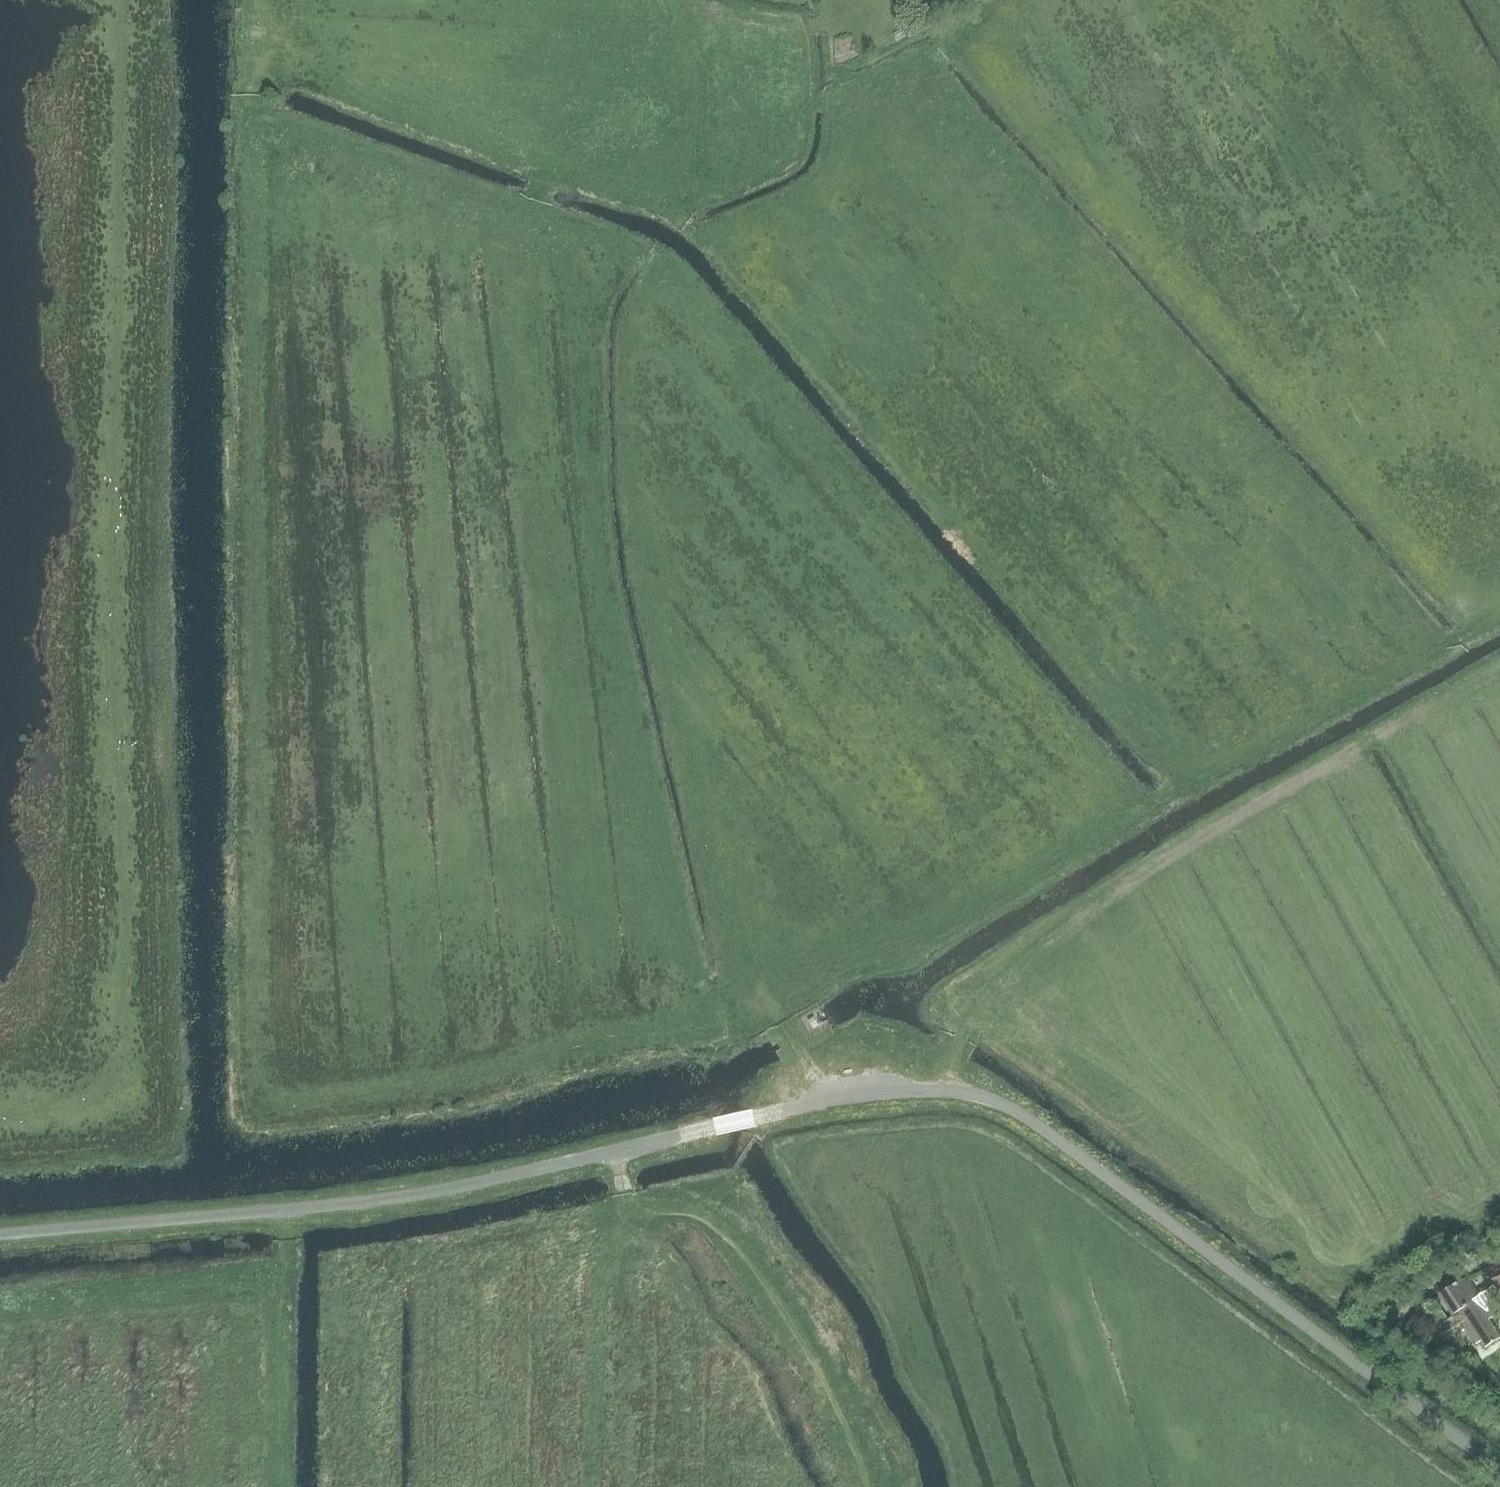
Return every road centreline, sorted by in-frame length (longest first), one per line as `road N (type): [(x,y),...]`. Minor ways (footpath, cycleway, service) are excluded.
road 1 (unclassified): [(0,1240),(439,1192),(836,1098),(932,1091),(1018,1118),(1499,1469)]

